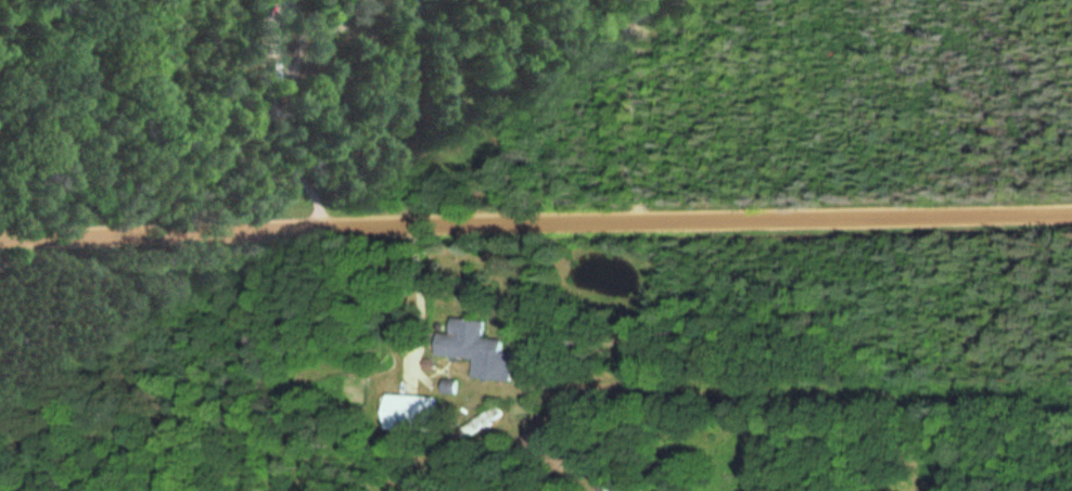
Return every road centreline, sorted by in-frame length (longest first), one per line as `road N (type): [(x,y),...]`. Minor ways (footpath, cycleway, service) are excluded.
road 1 (residential): [(0,234),(1071,215)]
road 2 (track): [(238,231),(235,308),(252,490)]

